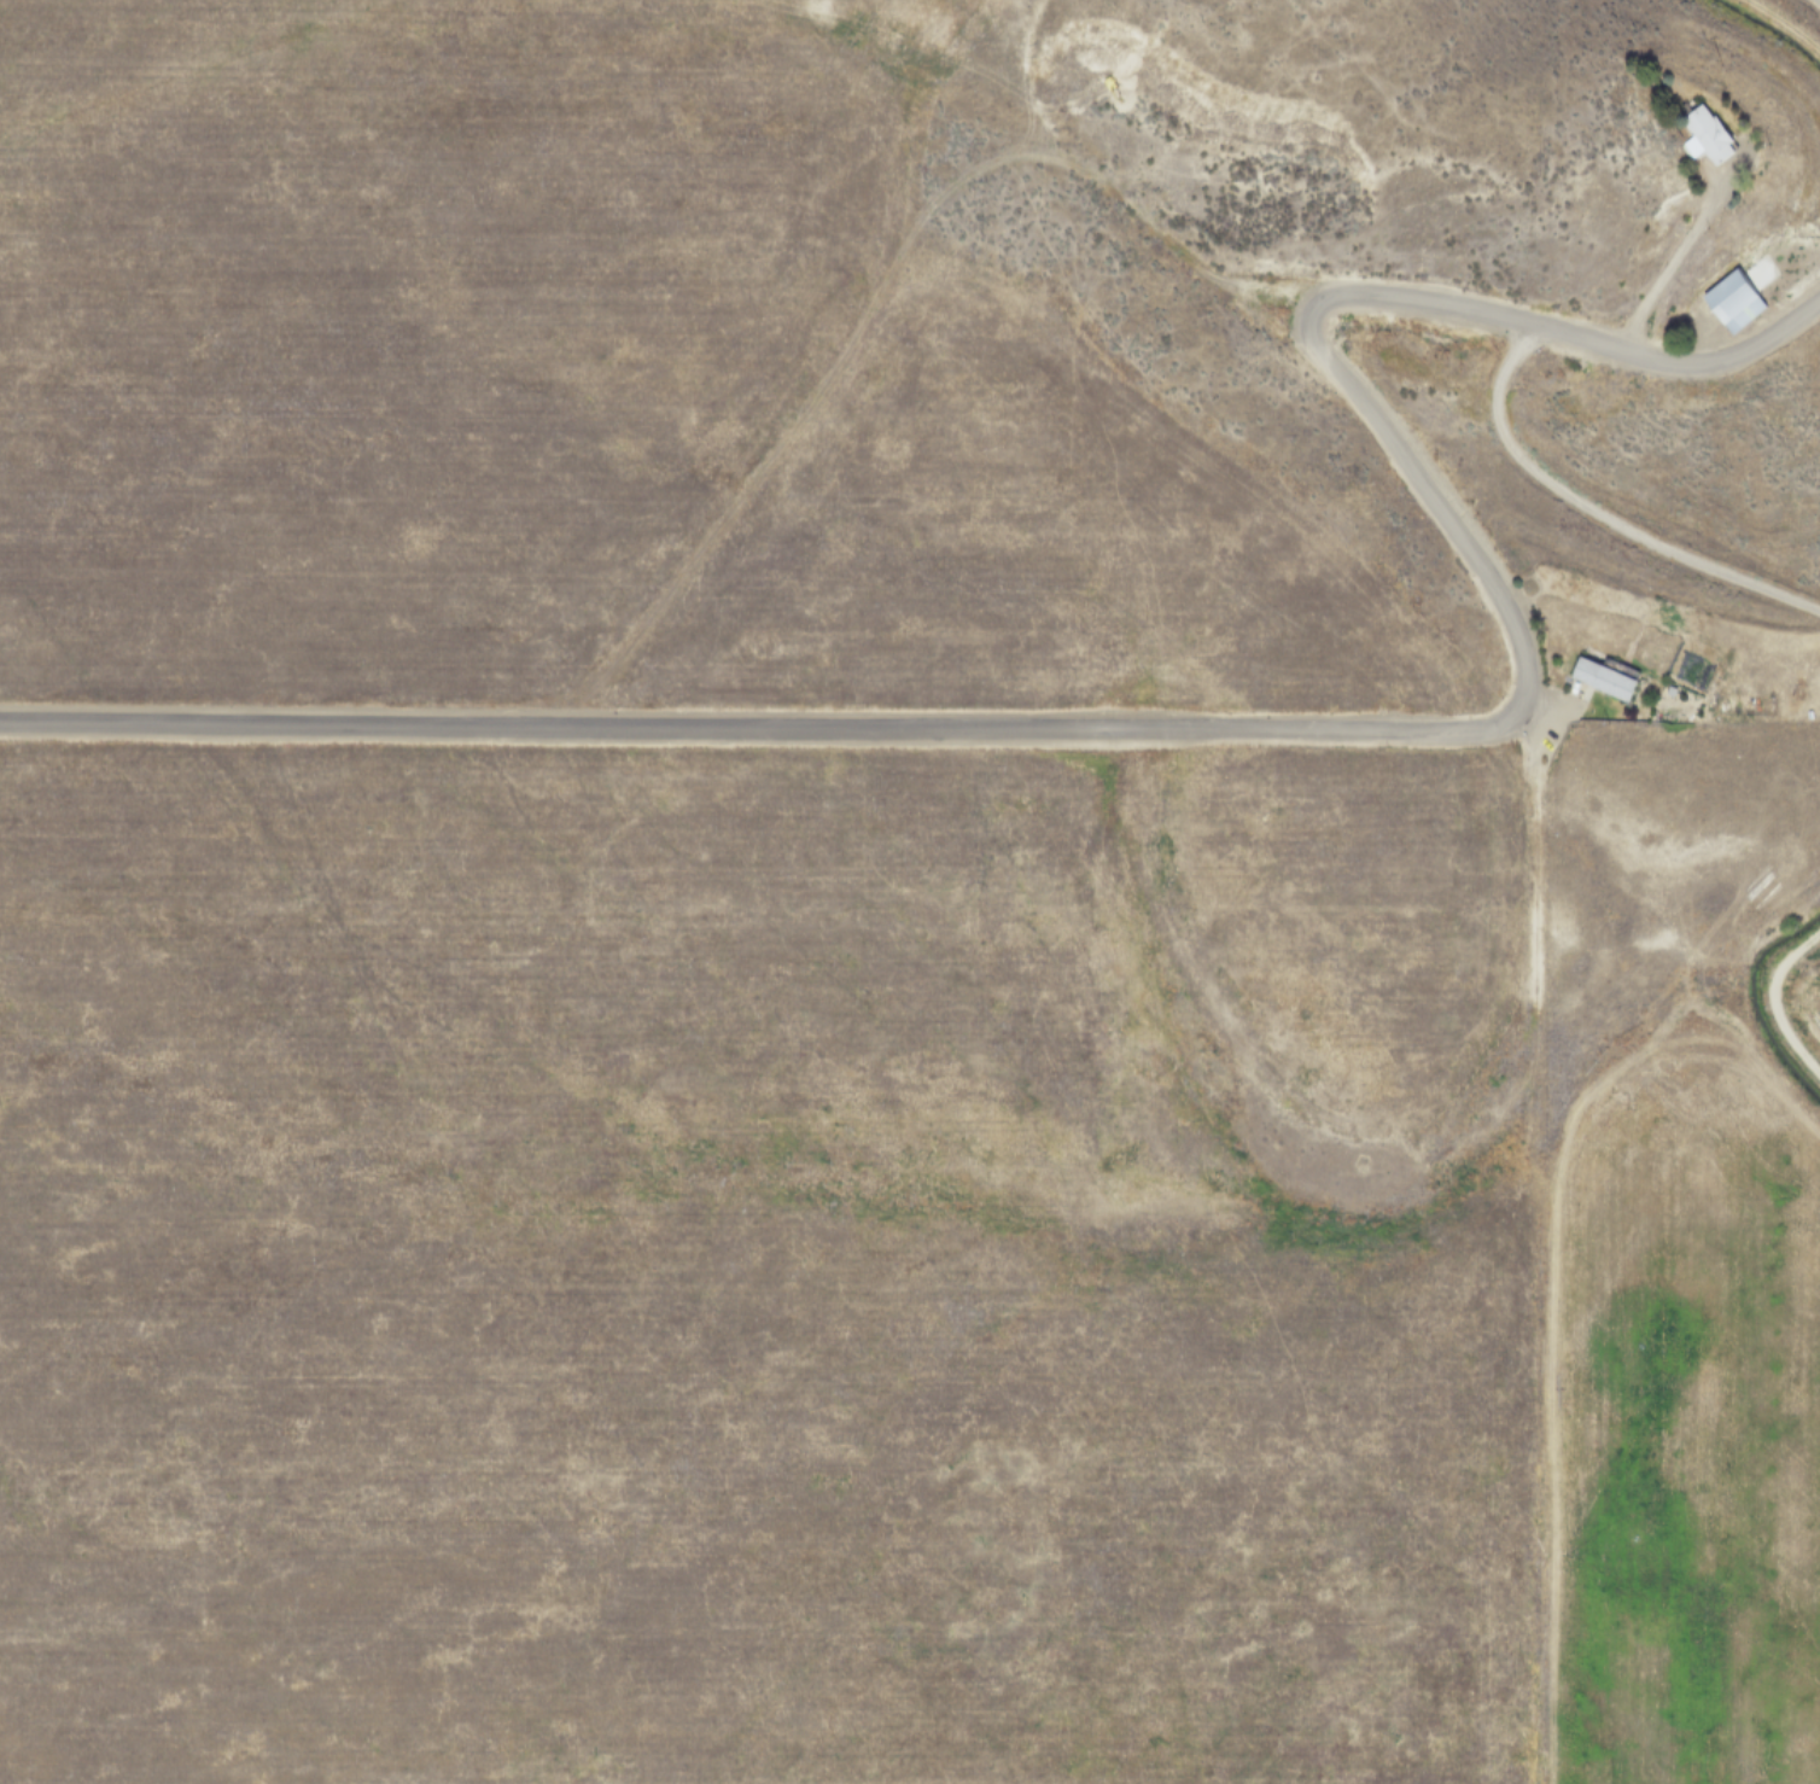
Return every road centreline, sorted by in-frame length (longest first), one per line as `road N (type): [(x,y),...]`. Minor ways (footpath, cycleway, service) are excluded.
road 1 (residential): [(0,718),(1491,727),(1512,715),(1521,693),(1511,619),(1435,502),(1313,350),(1312,308),(1348,290),(1416,293),(1698,361),(1755,345),(1819,299)]

